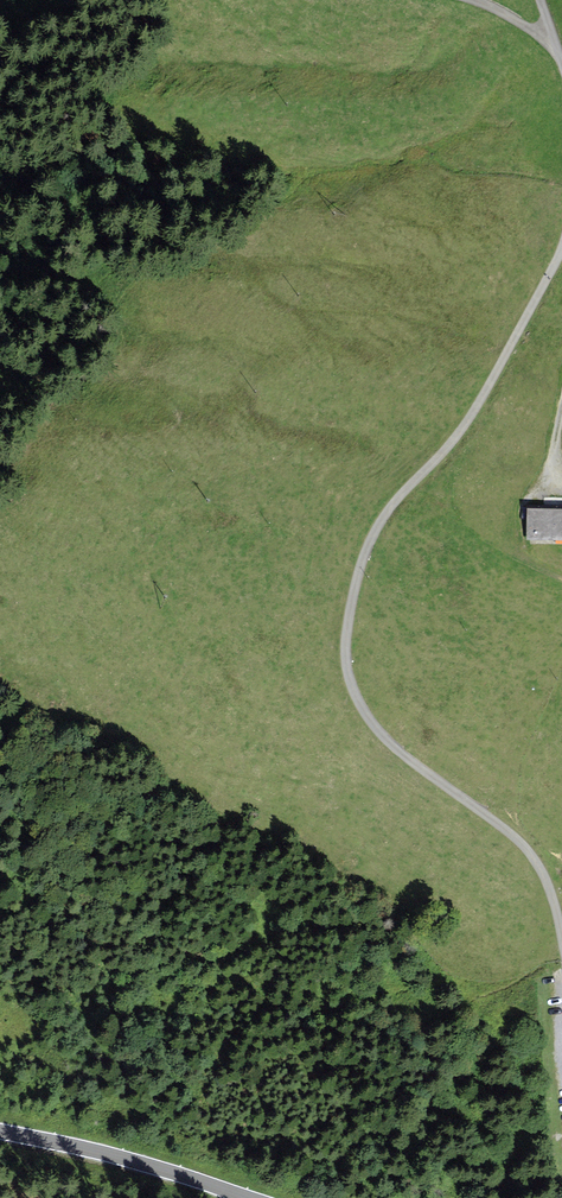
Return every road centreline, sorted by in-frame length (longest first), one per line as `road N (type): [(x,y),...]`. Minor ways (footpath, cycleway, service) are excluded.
road 1 (track): [(561,248),(448,446),(385,512),(357,563),(345,626),(352,683),(388,741),(527,849),(545,881),(561,955)]
road 2 (tertiary): [(0,1130),(250,1197)]

